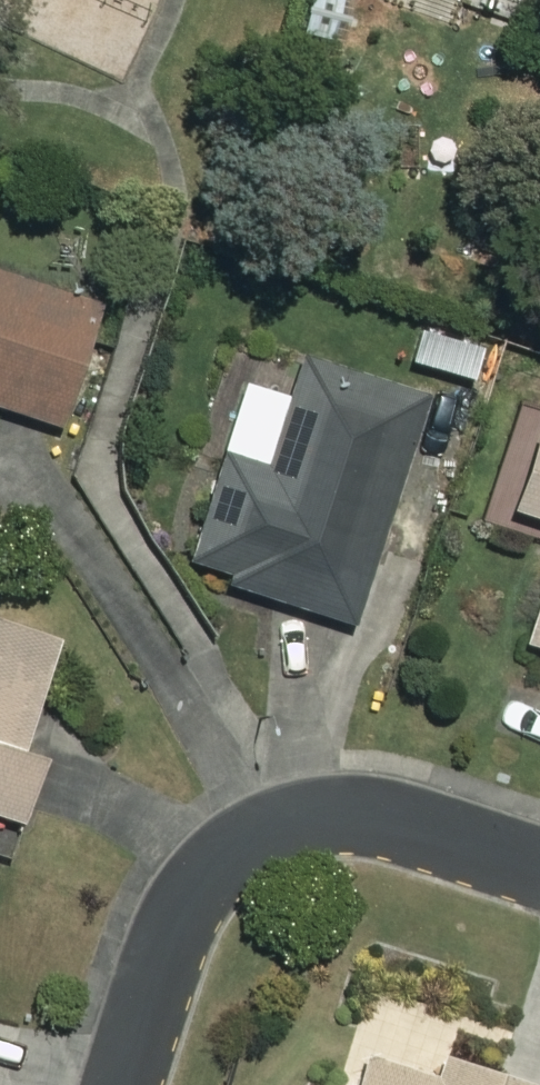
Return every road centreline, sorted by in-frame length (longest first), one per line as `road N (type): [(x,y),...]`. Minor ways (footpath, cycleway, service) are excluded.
road 1 (residential): [(121,1084),(178,908),(241,831),(292,804)]
road 2 (residential): [(292,804),(398,819),(539,866)]

